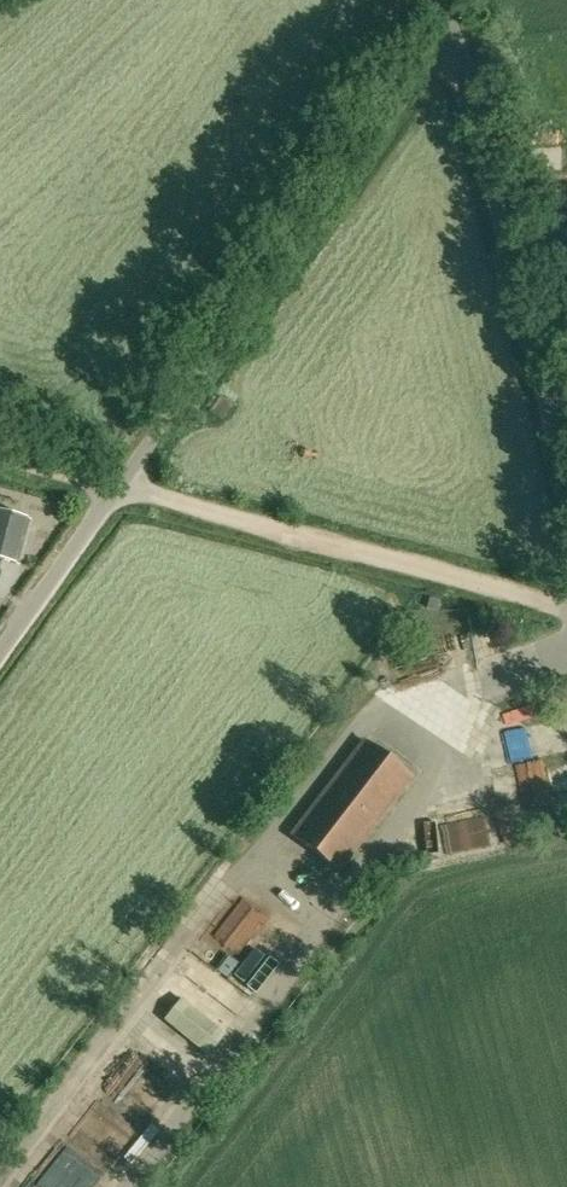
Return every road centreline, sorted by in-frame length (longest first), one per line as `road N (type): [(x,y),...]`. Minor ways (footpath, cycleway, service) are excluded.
road 1 (unclassified): [(118,488),(430,57),(457,43)]
road 2 (unclassified): [(118,488),(566,607)]
road 3 (unclassified): [(566,473),(457,43)]
road 4 (unclassified): [(0,653),(118,488)]
road 5 (track): [(0,458),(118,488)]

